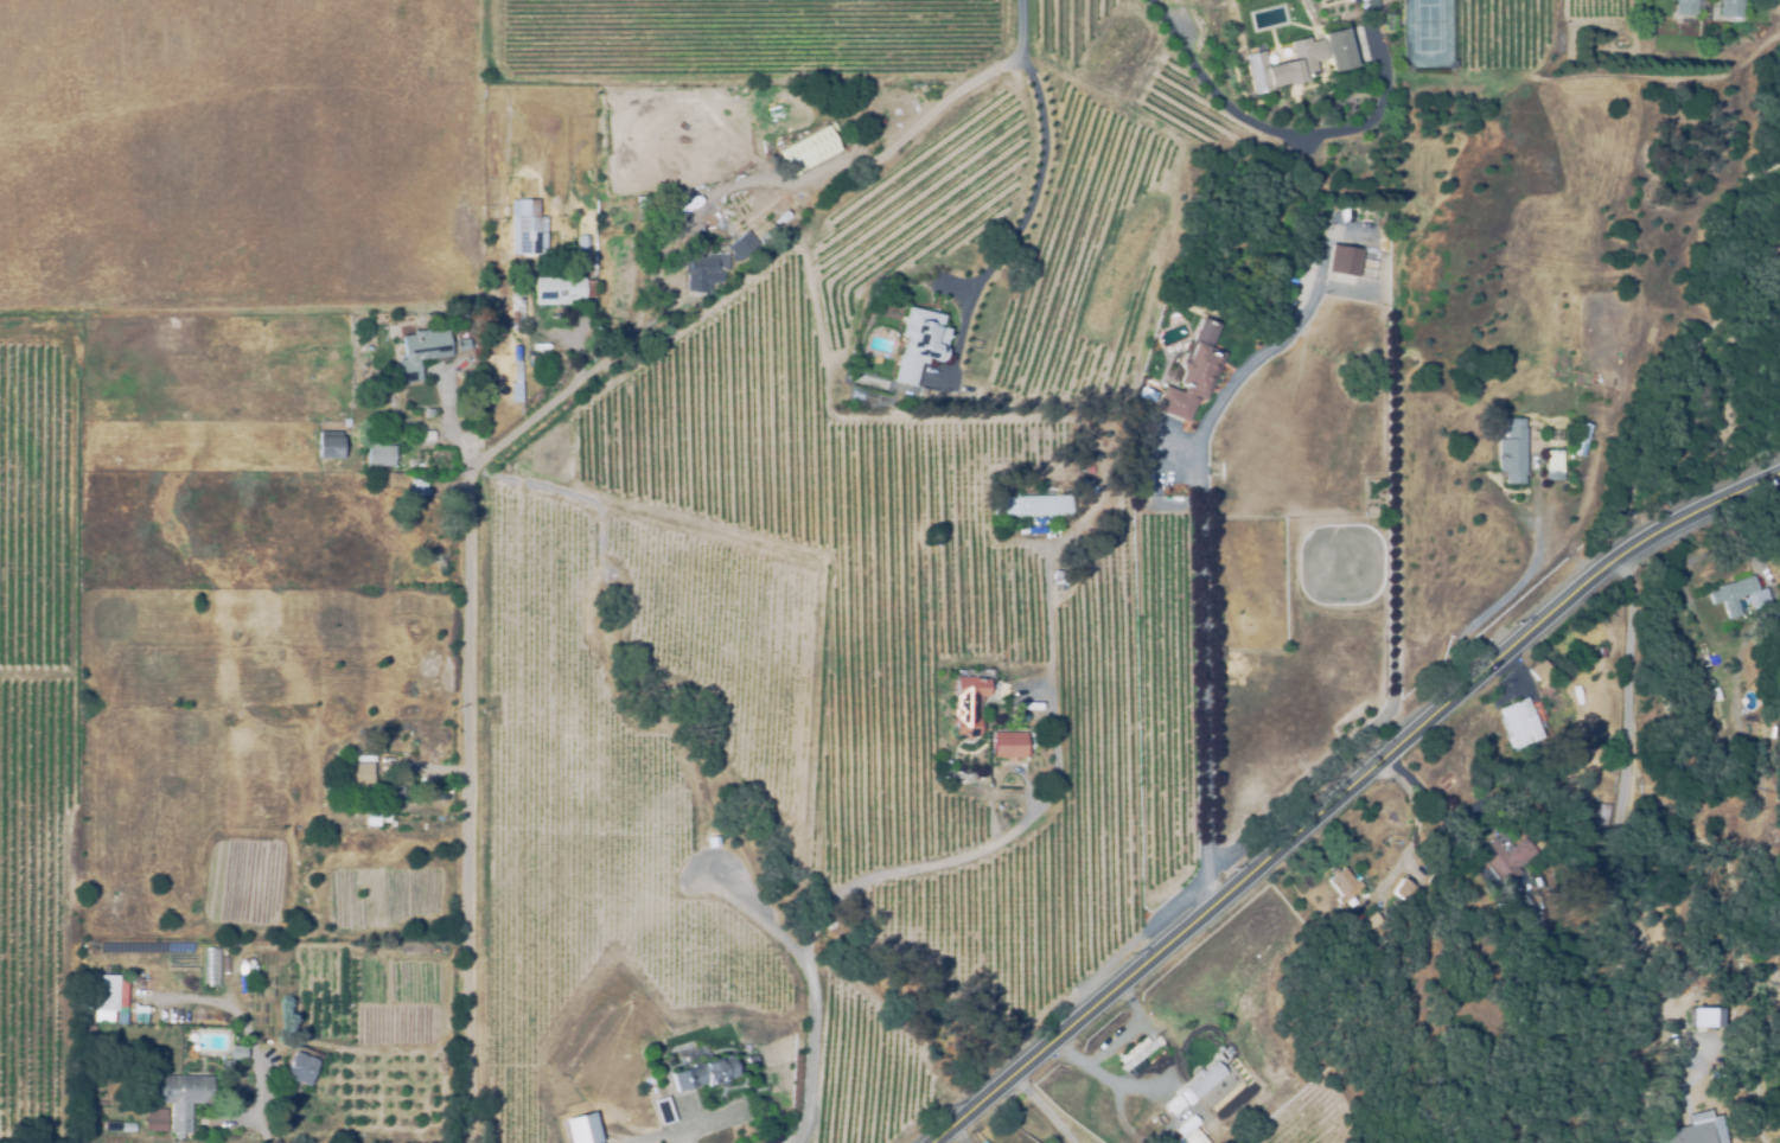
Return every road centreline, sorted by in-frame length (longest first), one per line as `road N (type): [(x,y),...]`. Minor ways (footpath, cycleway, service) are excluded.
road 1 (secondary): [(925,1142),(1115,969),(1586,567),(1779,477)]
road 2 (residential): [(462,1142),(468,1122),(467,473)]
road 3 (residential): [(467,473),(585,372)]

